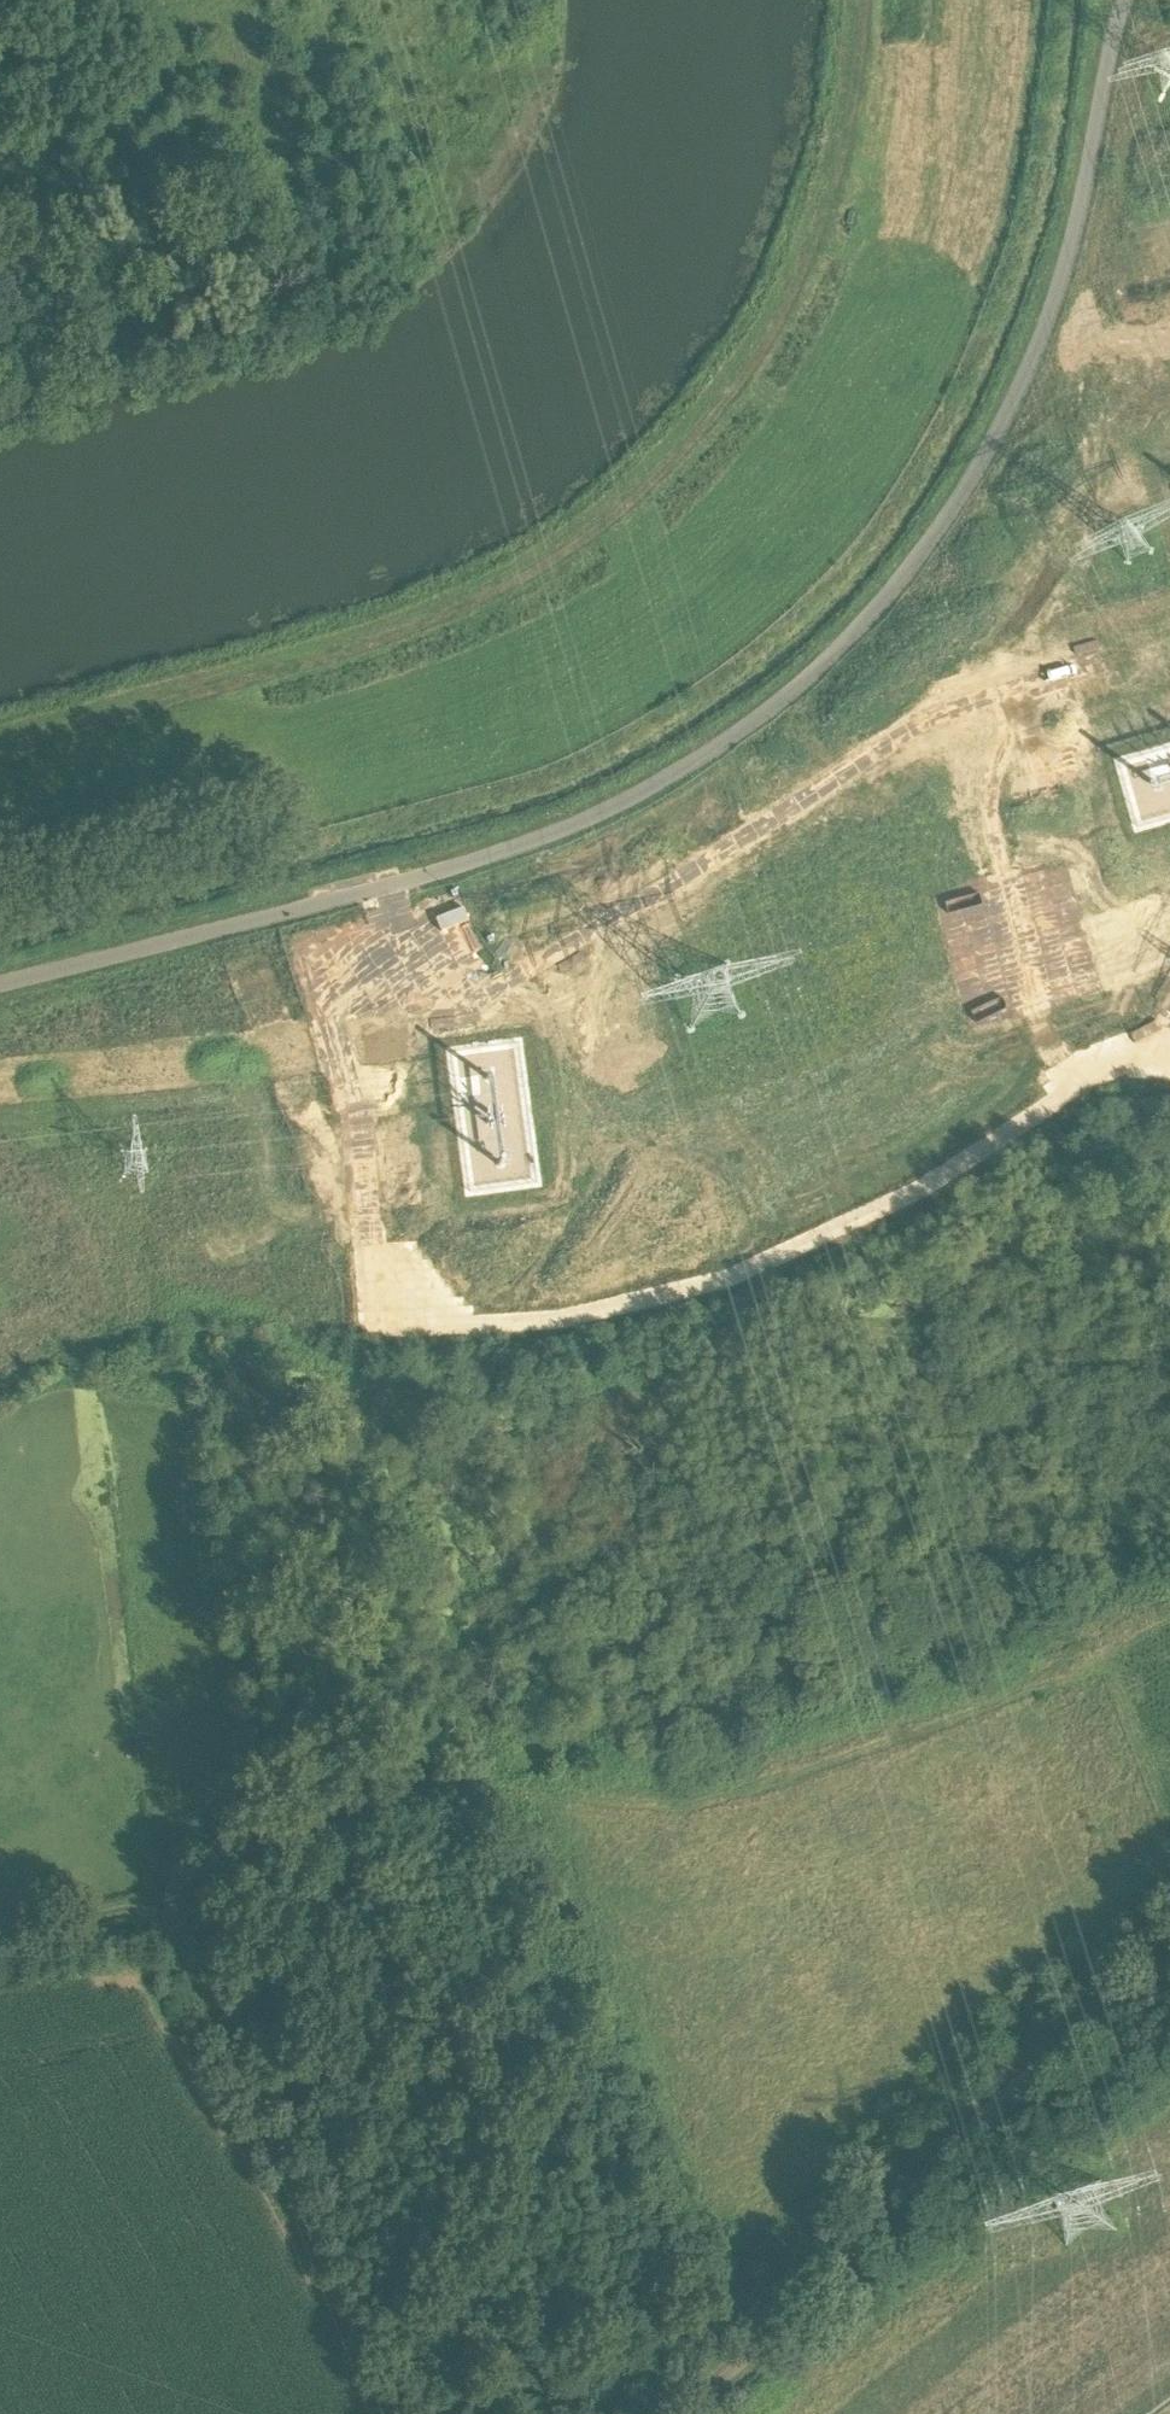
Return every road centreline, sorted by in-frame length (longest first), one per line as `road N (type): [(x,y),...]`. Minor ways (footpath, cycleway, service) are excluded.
road 1 (unclassified): [(0,983),(417,879),(539,838),(612,811),(776,708),(877,610),(929,541),(977,474),(1035,359),(1092,176),(1126,0)]
road 2 (track): [(381,2413),(237,2044),(176,1944),(156,1921),(134,1916),(0,1939)]
road 3 (track): [(1169,1980),(1000,2111),(902,2207)]
road 4 (unclassified): [(682,2413),(786,2327),(902,2207)]

